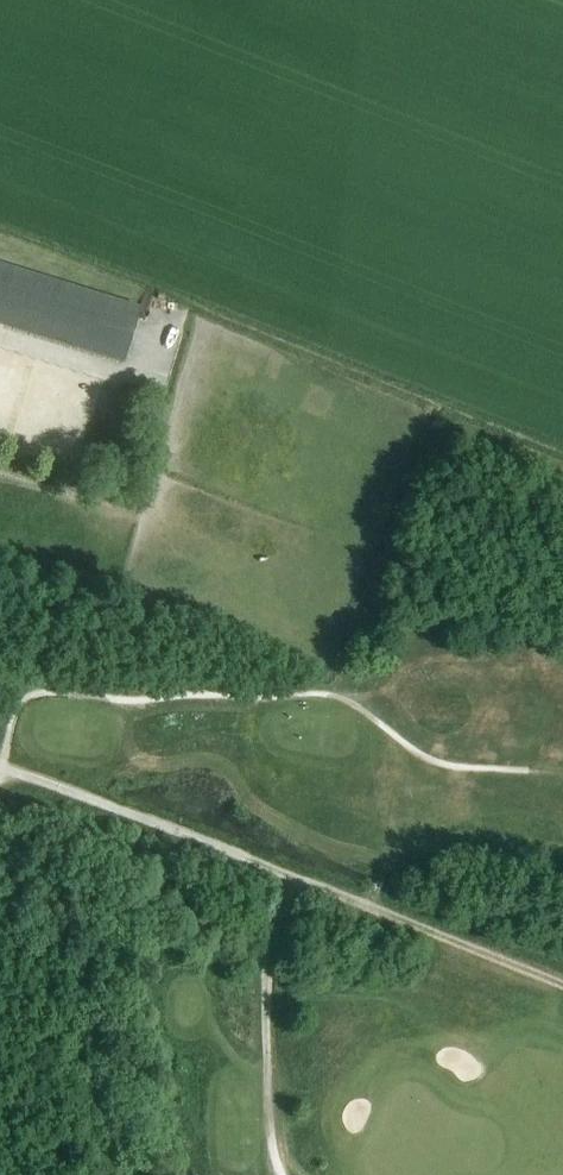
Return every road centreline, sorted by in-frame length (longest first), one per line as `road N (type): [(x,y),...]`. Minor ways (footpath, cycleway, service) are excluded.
road 1 (track): [(0,766),(562,985)]

